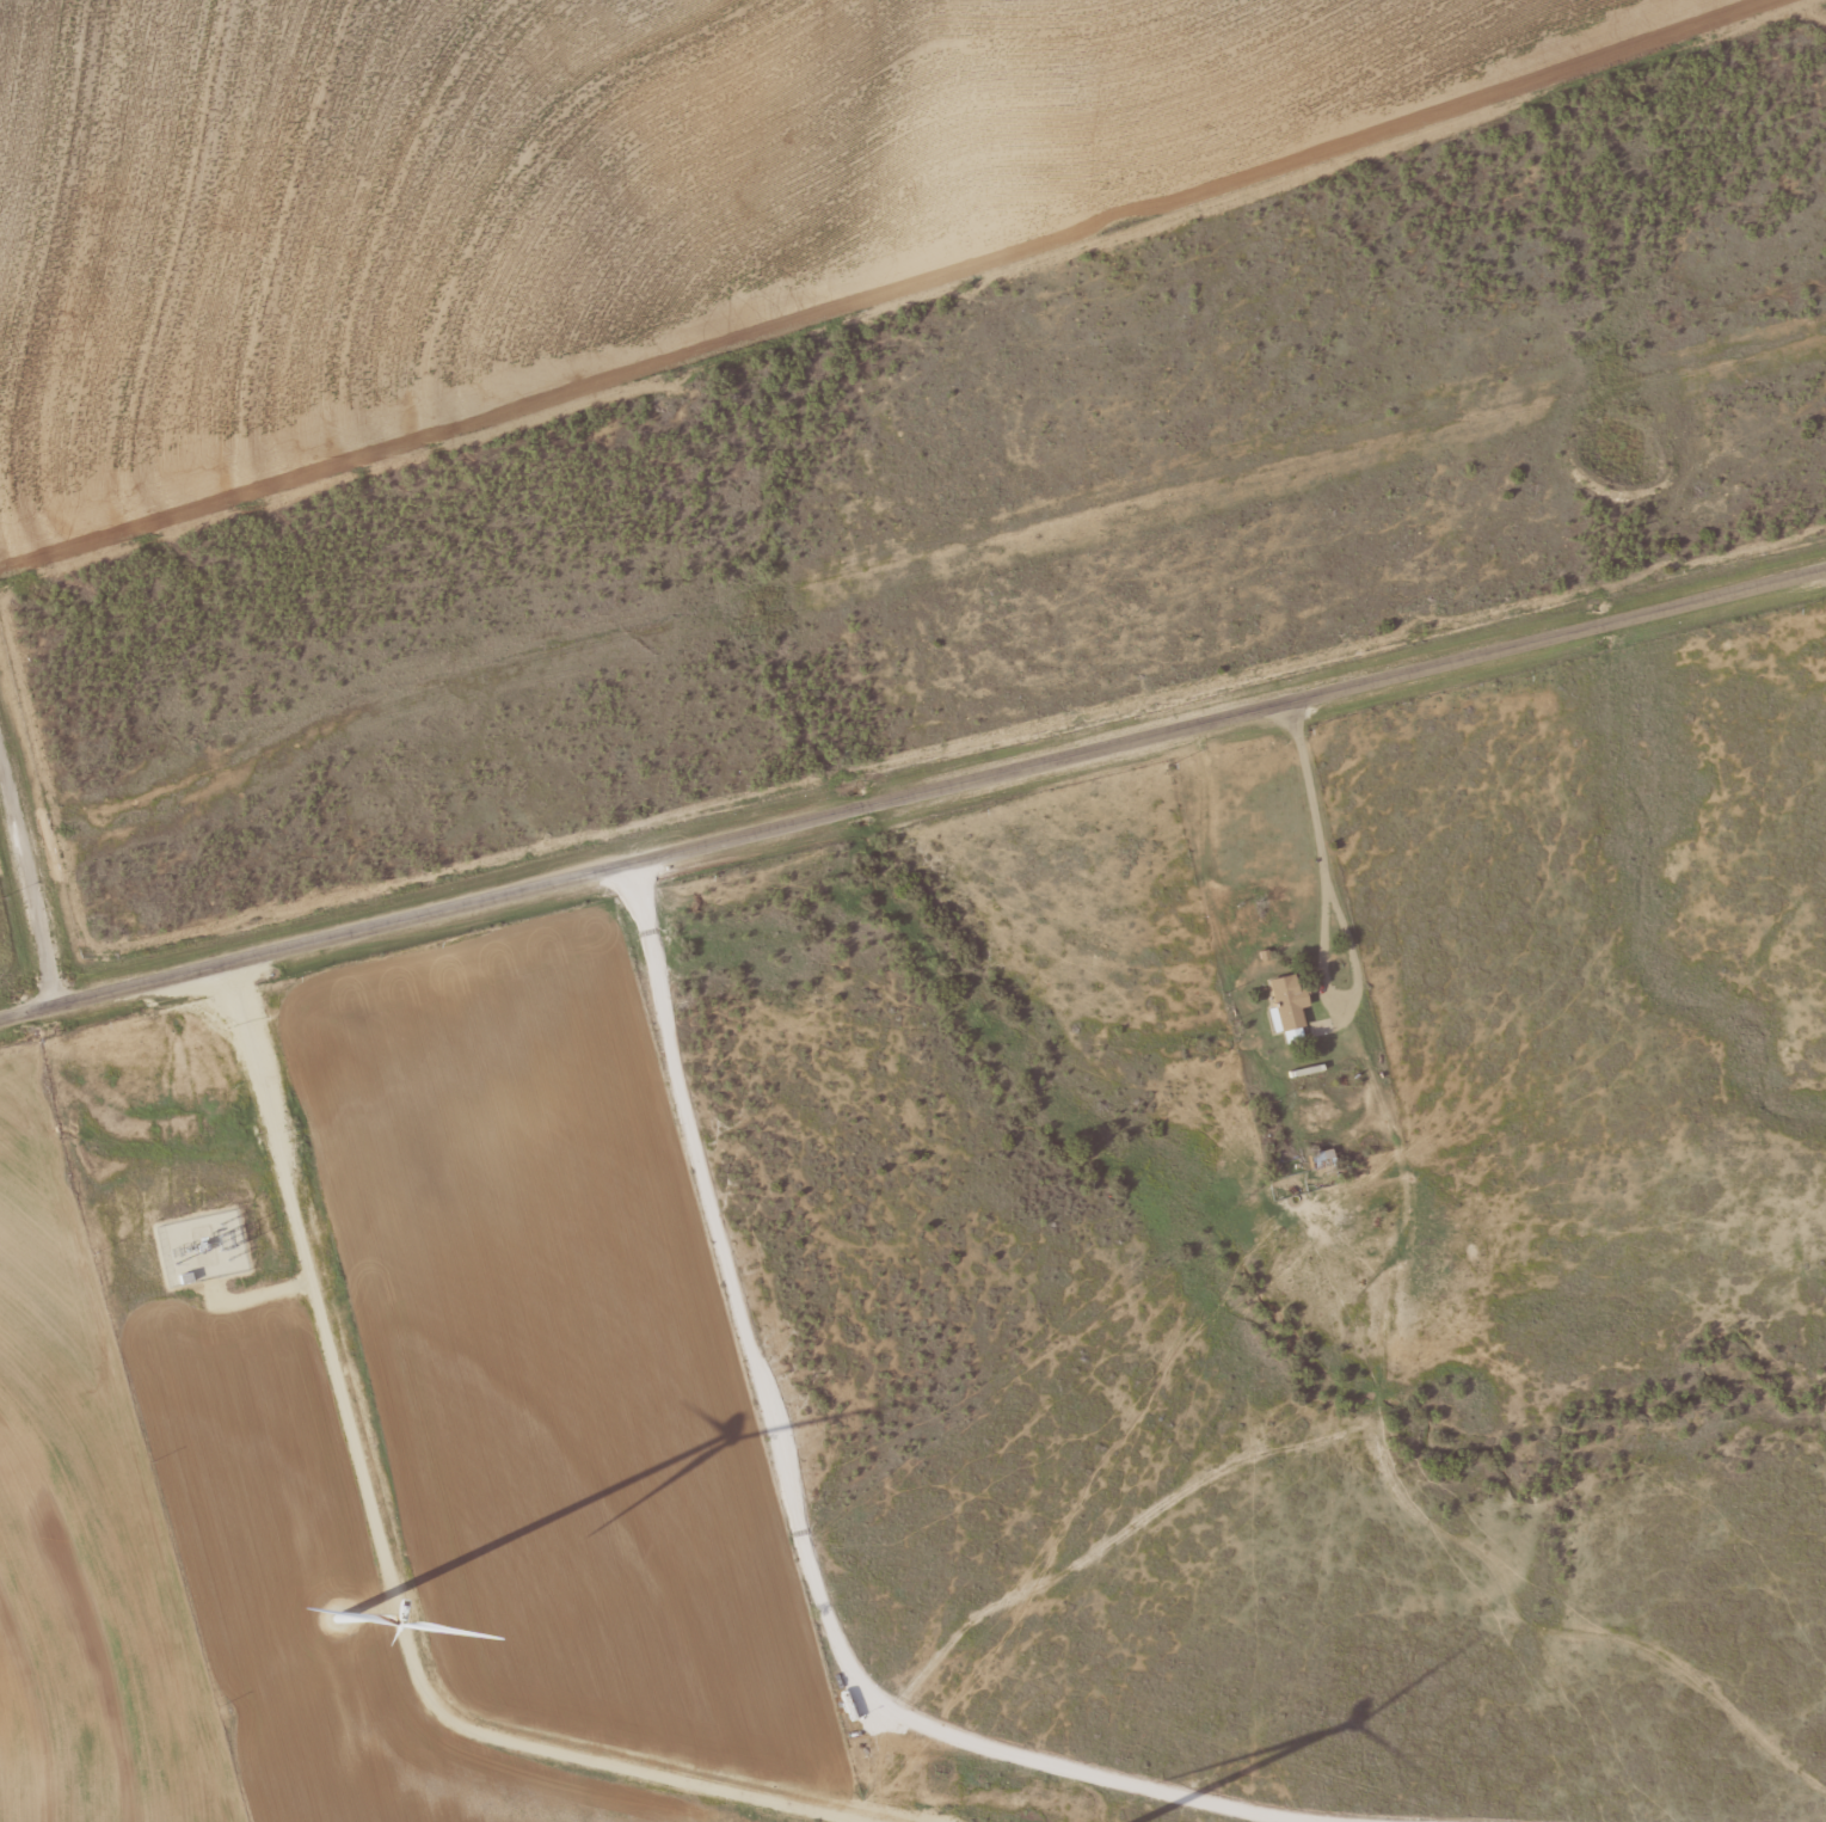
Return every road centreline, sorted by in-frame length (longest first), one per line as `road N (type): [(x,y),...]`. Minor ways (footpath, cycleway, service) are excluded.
road 1 (residential): [(0,1016),(1825,566)]
road 2 (residential): [(63,1000),(0,760)]

